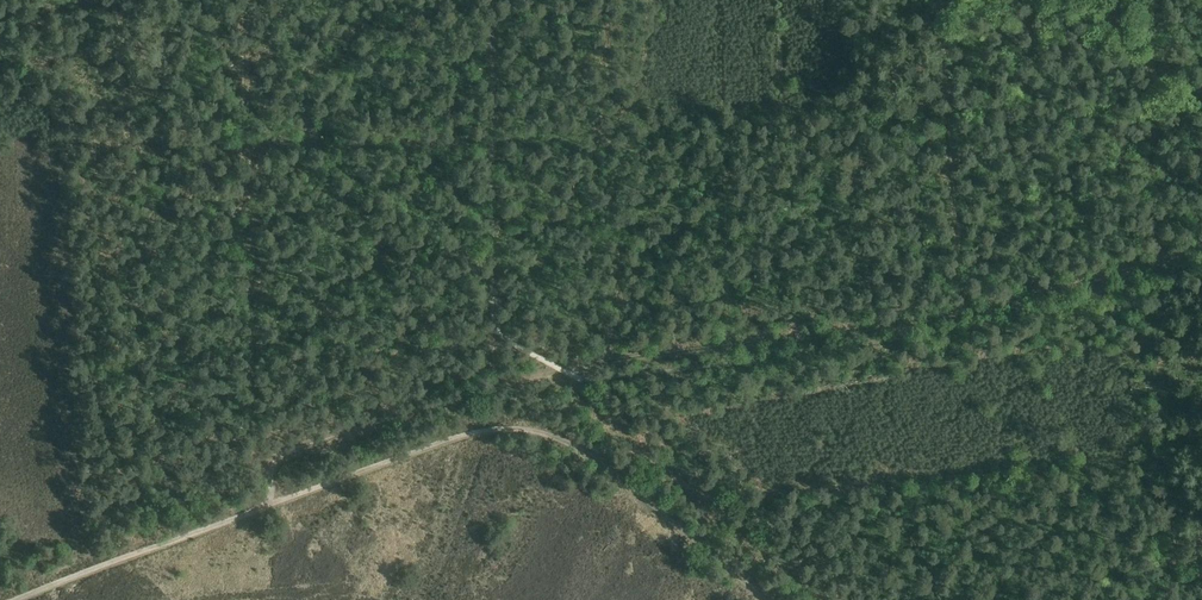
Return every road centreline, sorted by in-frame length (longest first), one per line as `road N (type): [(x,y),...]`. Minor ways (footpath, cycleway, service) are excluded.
road 1 (track): [(1201,246),(960,311),(523,379),(289,453),(270,467),(274,503)]
road 2 (track): [(763,599),(578,449),(528,430),(498,429),(446,440),(14,599)]

